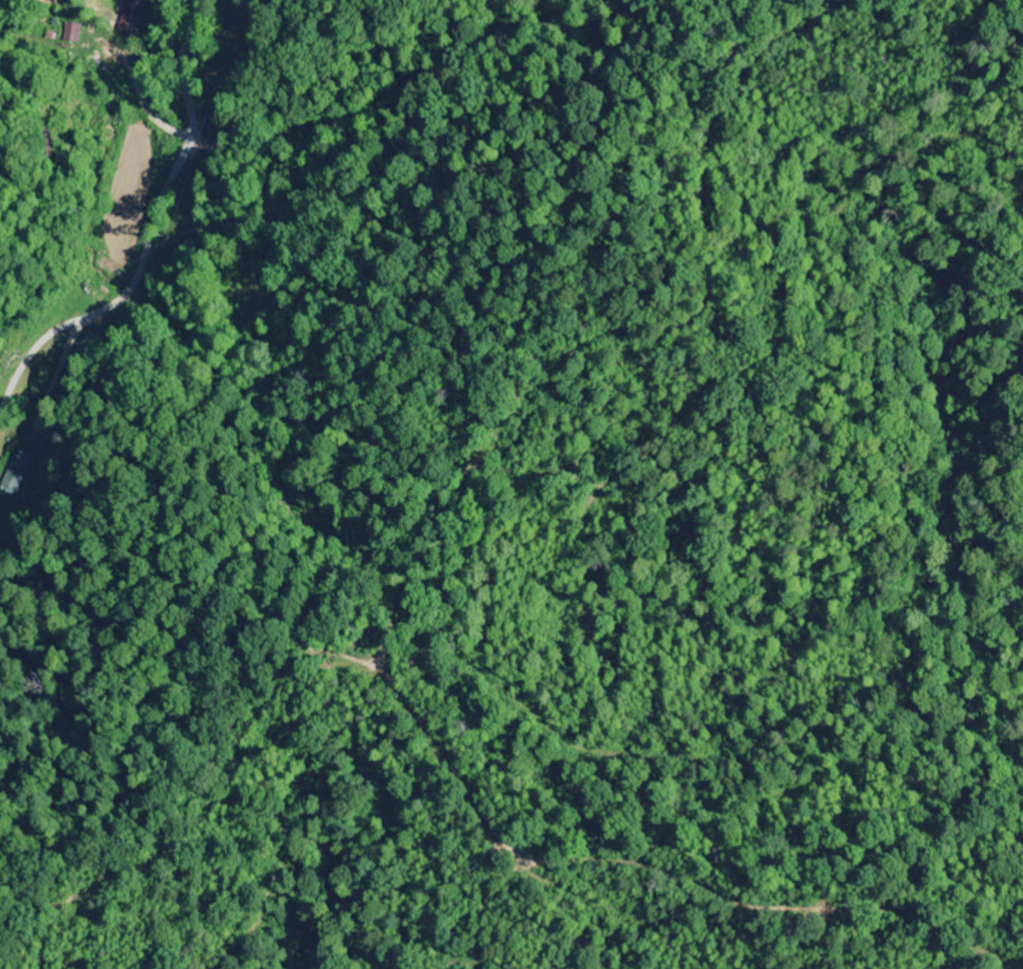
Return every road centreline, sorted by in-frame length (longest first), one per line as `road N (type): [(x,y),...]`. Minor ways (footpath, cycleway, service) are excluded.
road 1 (residential): [(0,383),(41,340),(134,288),(191,140),(186,72),(205,0)]

